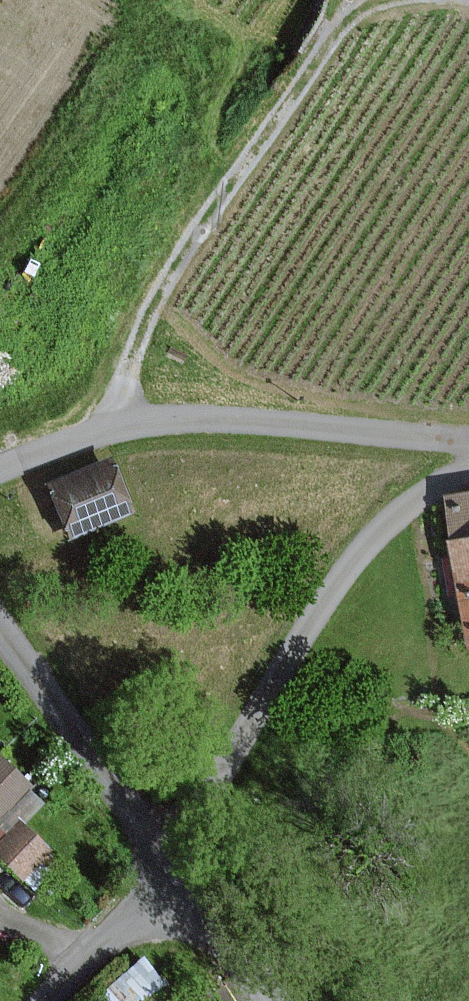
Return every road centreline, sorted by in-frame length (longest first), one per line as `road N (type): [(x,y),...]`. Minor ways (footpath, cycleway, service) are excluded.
road 1 (track): [(117,430),(117,402),(156,301),(351,6),(377,0)]
road 2 (unclassified): [(169,862),(360,552),(409,504),(468,471)]
road 3 (unclassified): [(0,469),(81,437),(177,421),(468,443)]
road 4 (unclassified): [(169,862),(0,630)]
road 5 (unclassified): [(42,1000),(169,862)]
road 6 (unclassified): [(265,1000),(169,862)]

